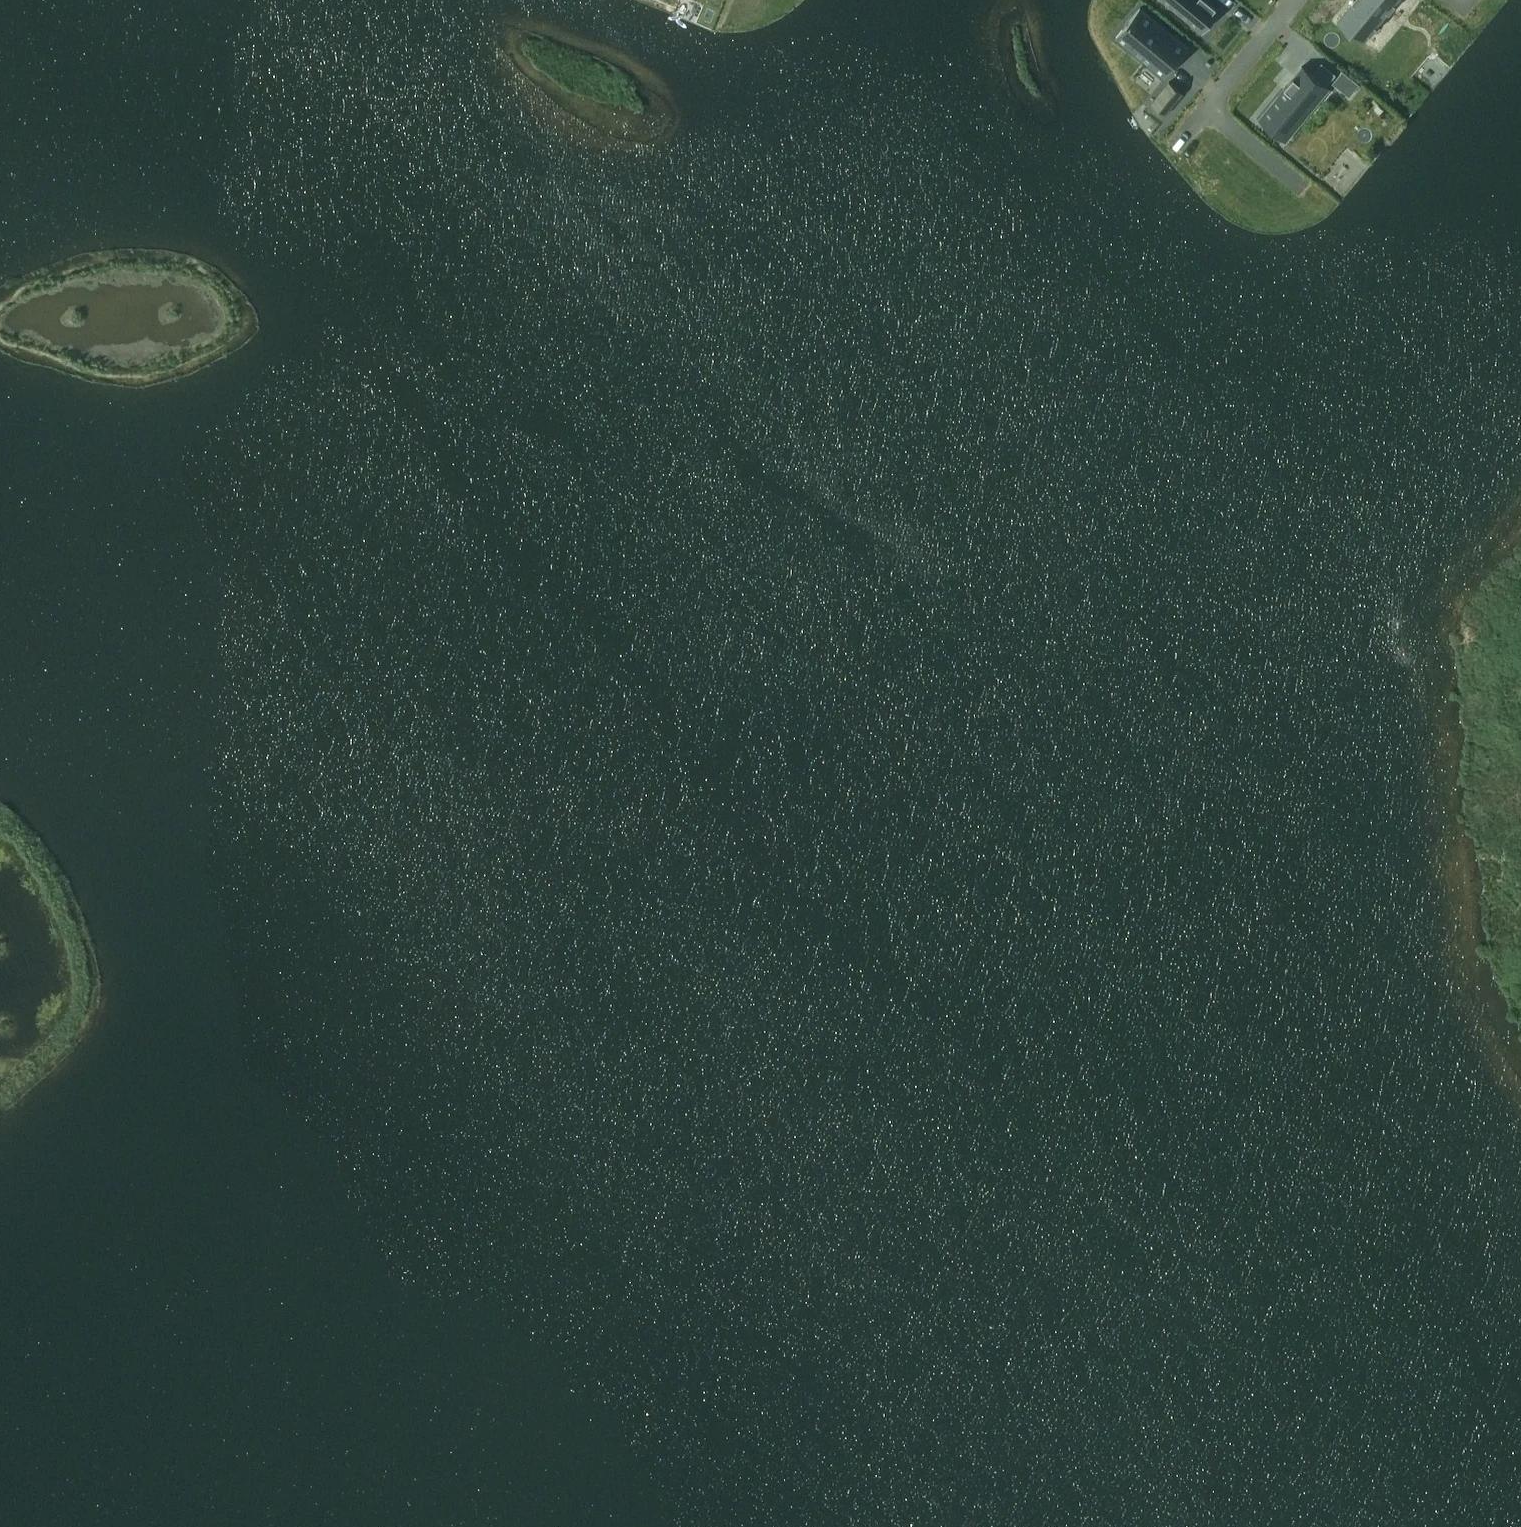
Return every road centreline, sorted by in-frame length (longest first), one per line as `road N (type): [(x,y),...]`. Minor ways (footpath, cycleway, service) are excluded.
road 1 (residential): [(1289,0),(1207,104),(1253,147)]

